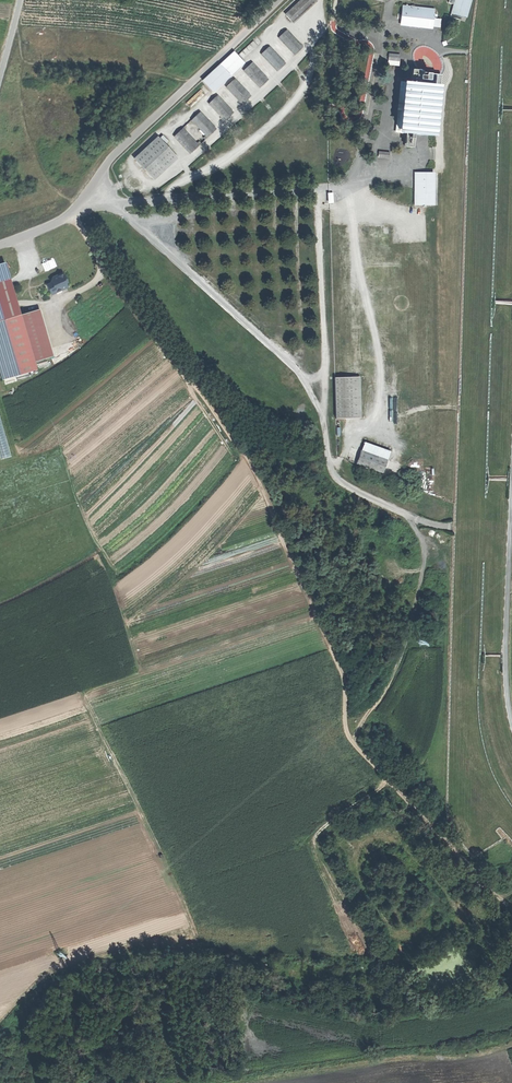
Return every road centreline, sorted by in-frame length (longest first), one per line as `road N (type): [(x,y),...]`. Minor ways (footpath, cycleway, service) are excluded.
road 1 (track): [(72,214),(247,461),(342,673),(357,746),(511,907)]
road 2 (unclassified): [(0,244),(72,214),(107,162),(276,0)]

